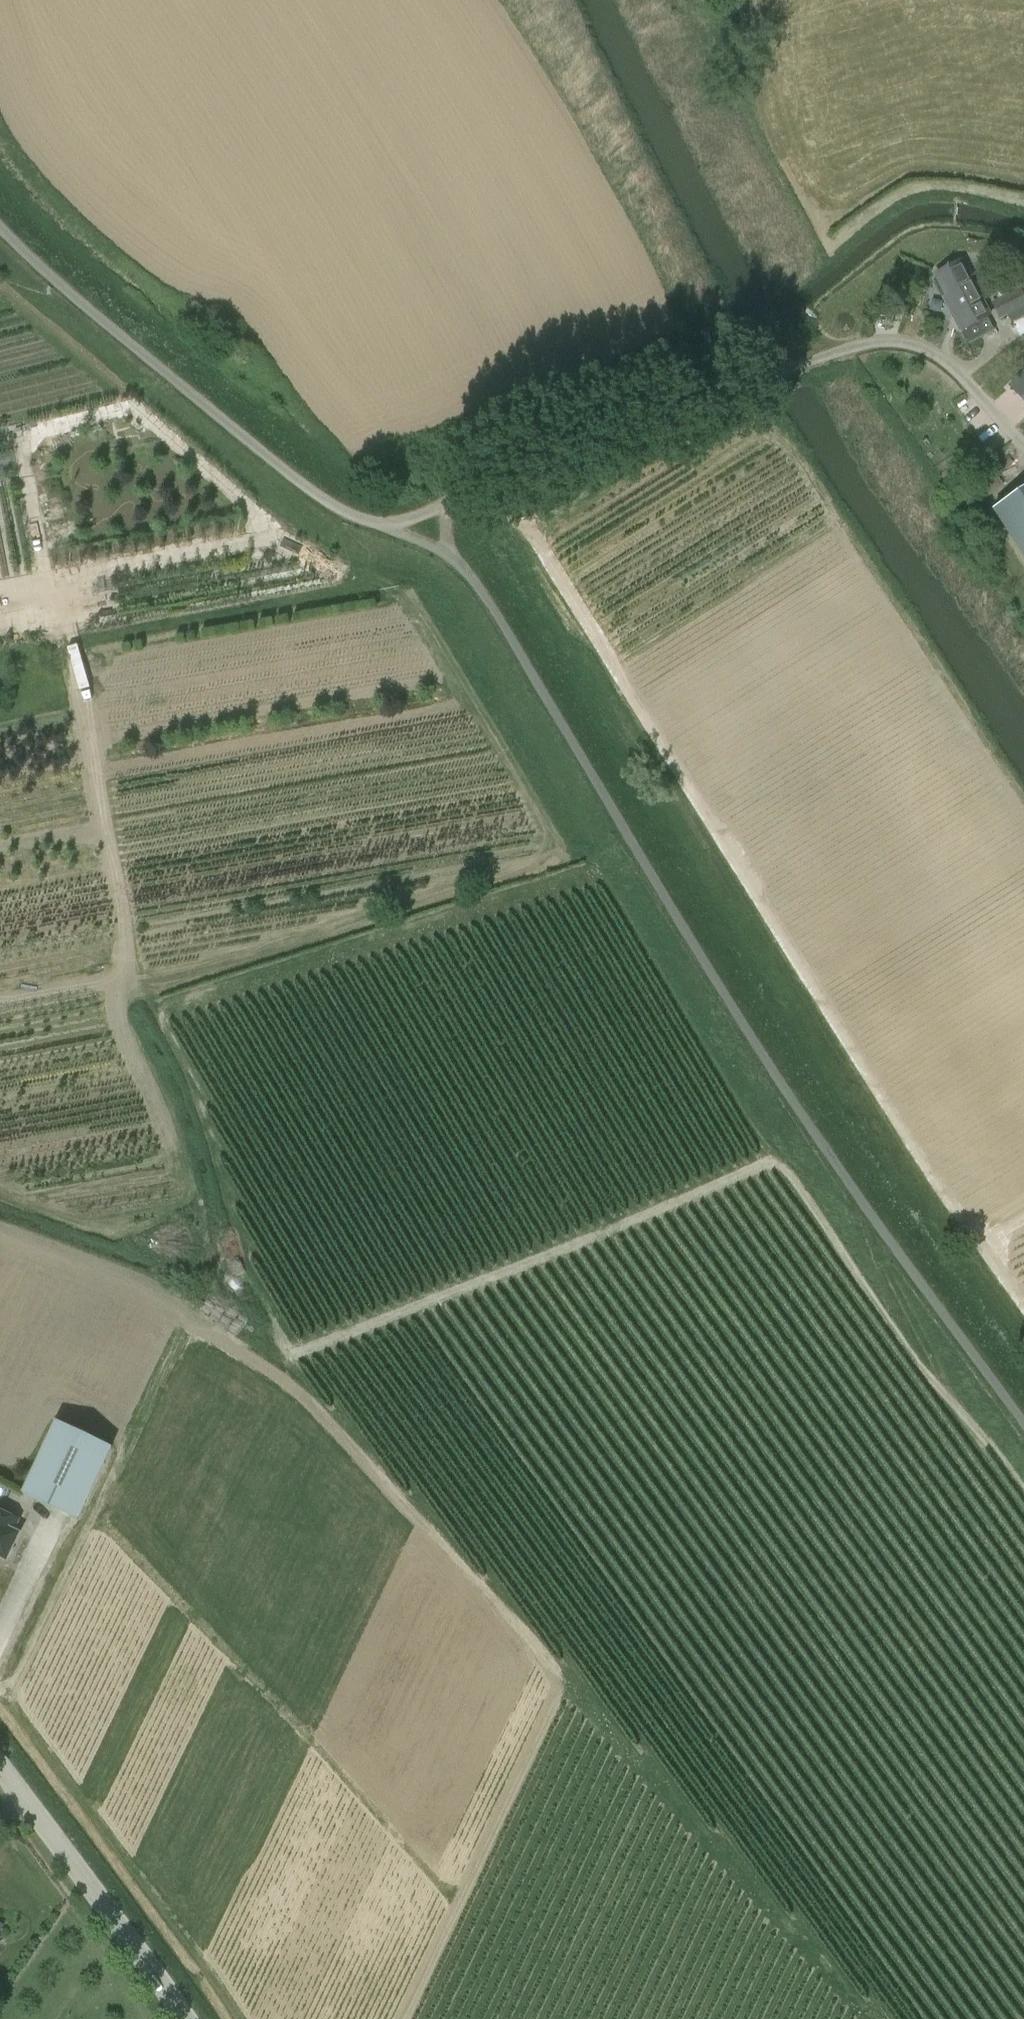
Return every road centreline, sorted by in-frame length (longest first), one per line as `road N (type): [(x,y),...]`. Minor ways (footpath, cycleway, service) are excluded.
road 1 (residential): [(454,560),(489,604),(747,1031),(1023,1424)]
road 2 (track): [(1023,1489),(971,1417),(919,1367),(788,1164),(300,1360)]
road 3 (unclassified): [(449,499),(589,432),(849,350),(899,344),(928,351),(1023,441)]
road 4 (residential): [(0,227),(294,478),(342,511),(387,526)]
road 5 (tertiary): [(174,2018),(0,1775)]

